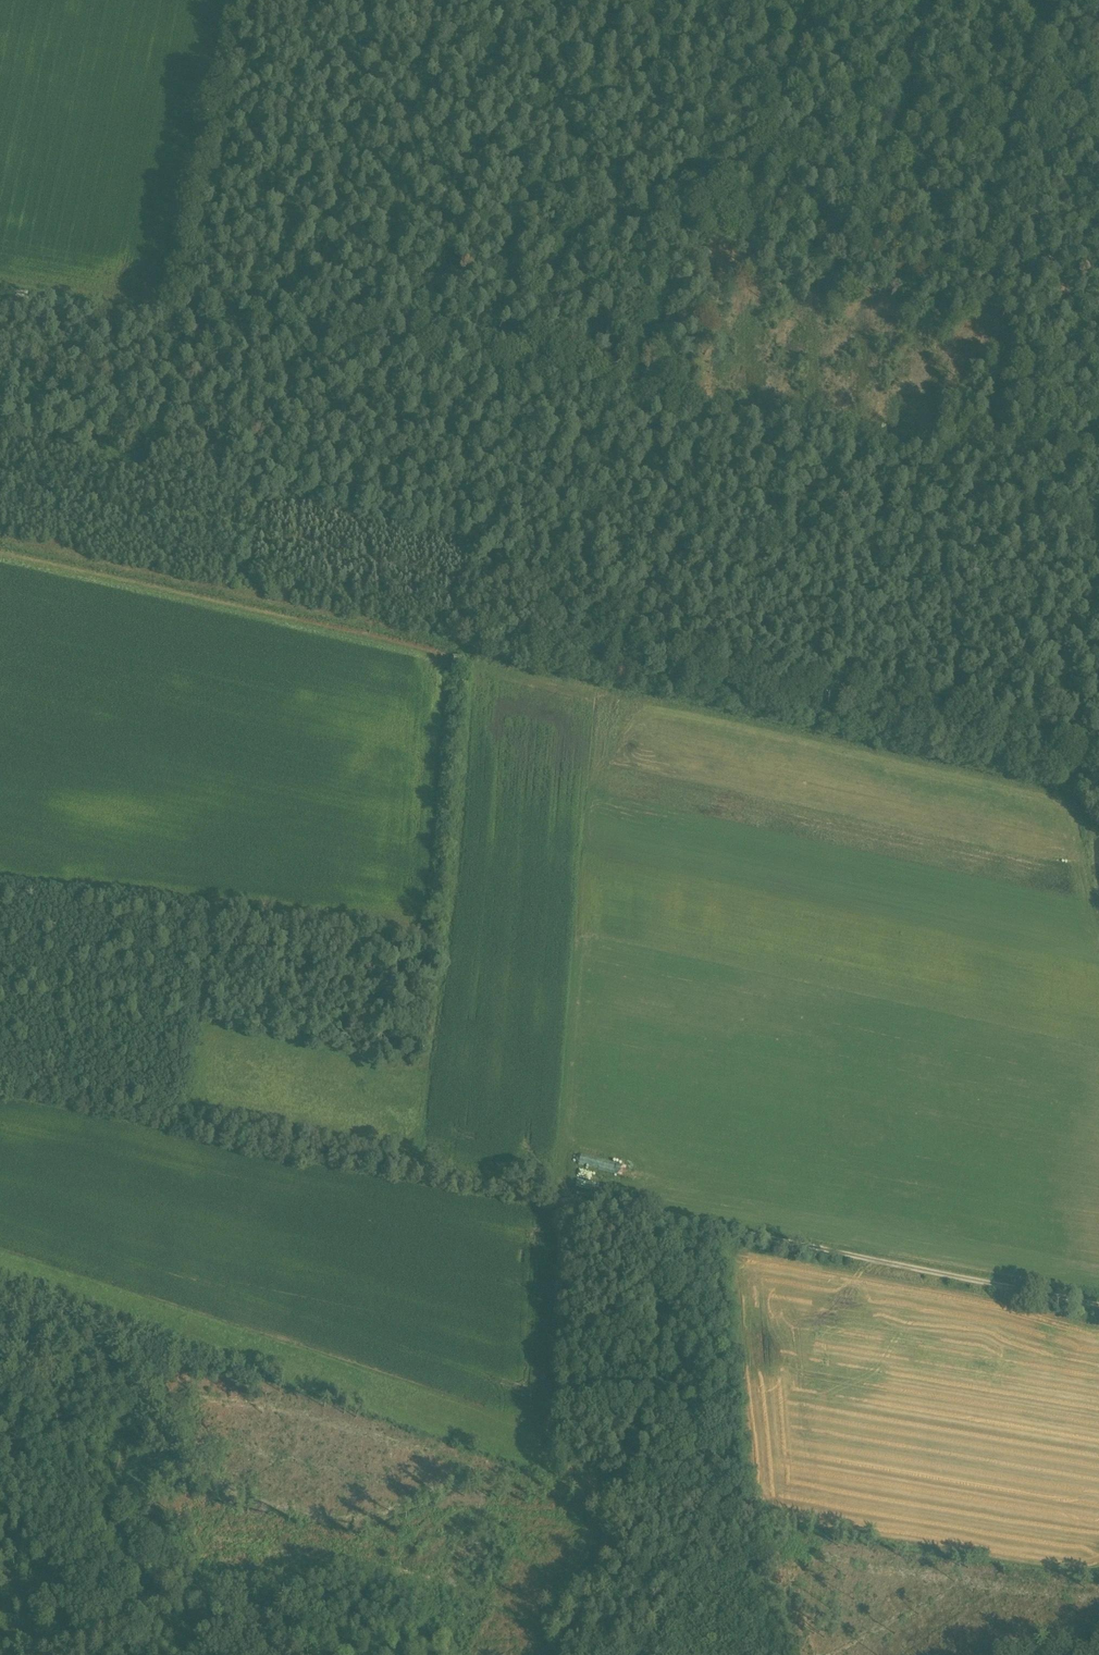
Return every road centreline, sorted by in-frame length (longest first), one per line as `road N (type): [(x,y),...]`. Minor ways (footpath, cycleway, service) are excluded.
road 1 (track): [(517,1654),(576,1529),(570,1500),(549,1478),(570,1201),(1098,1306)]
road 2 (track): [(229,0),(165,304),(145,314),(0,289)]

